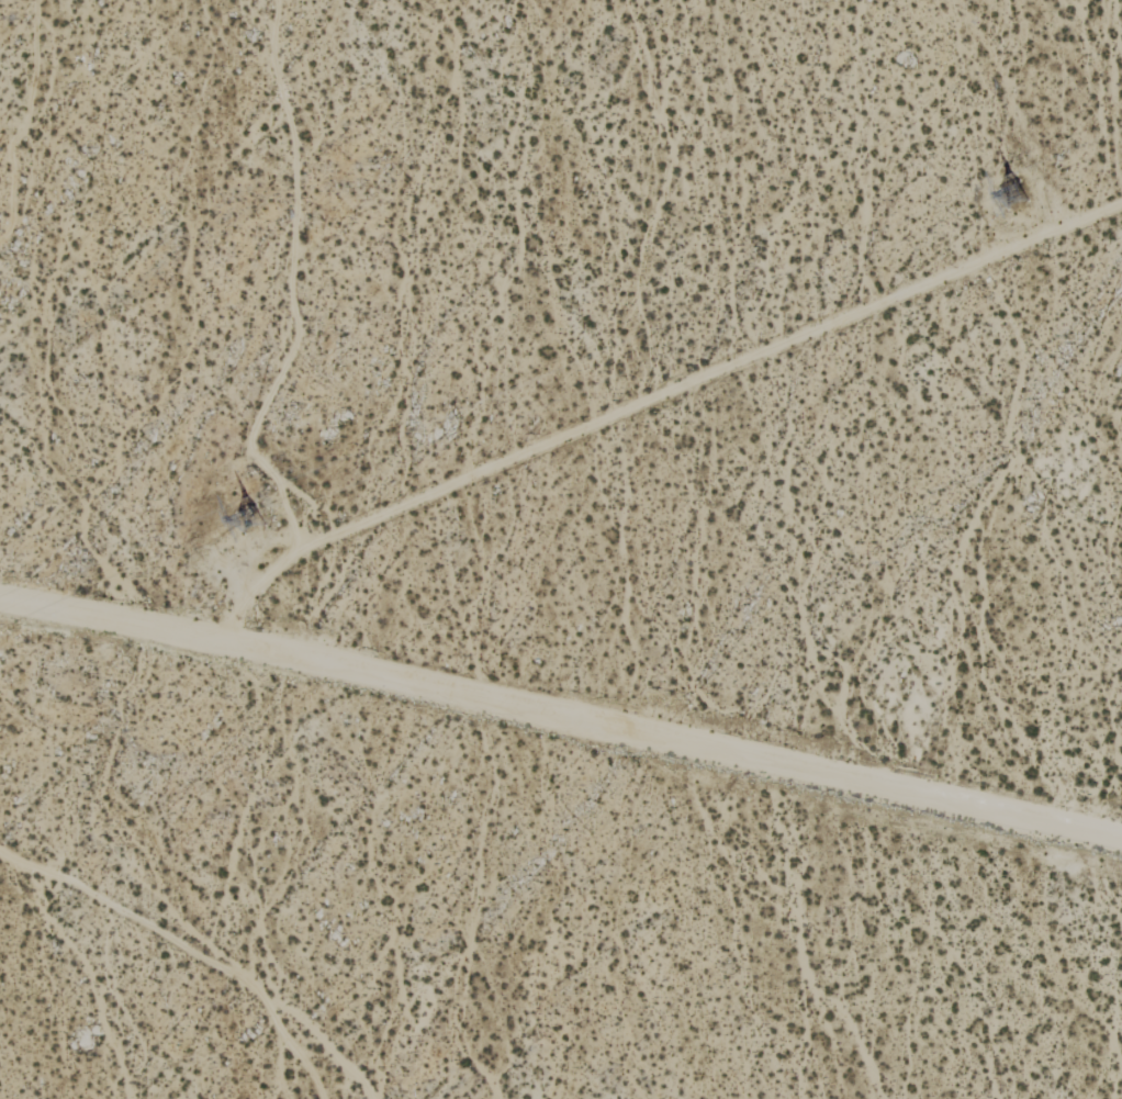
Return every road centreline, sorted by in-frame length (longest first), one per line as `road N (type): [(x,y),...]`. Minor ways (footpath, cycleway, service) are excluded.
road 1 (track): [(0,601),(1121,835)]
road 2 (track): [(1121,201),(247,568),(226,648)]

